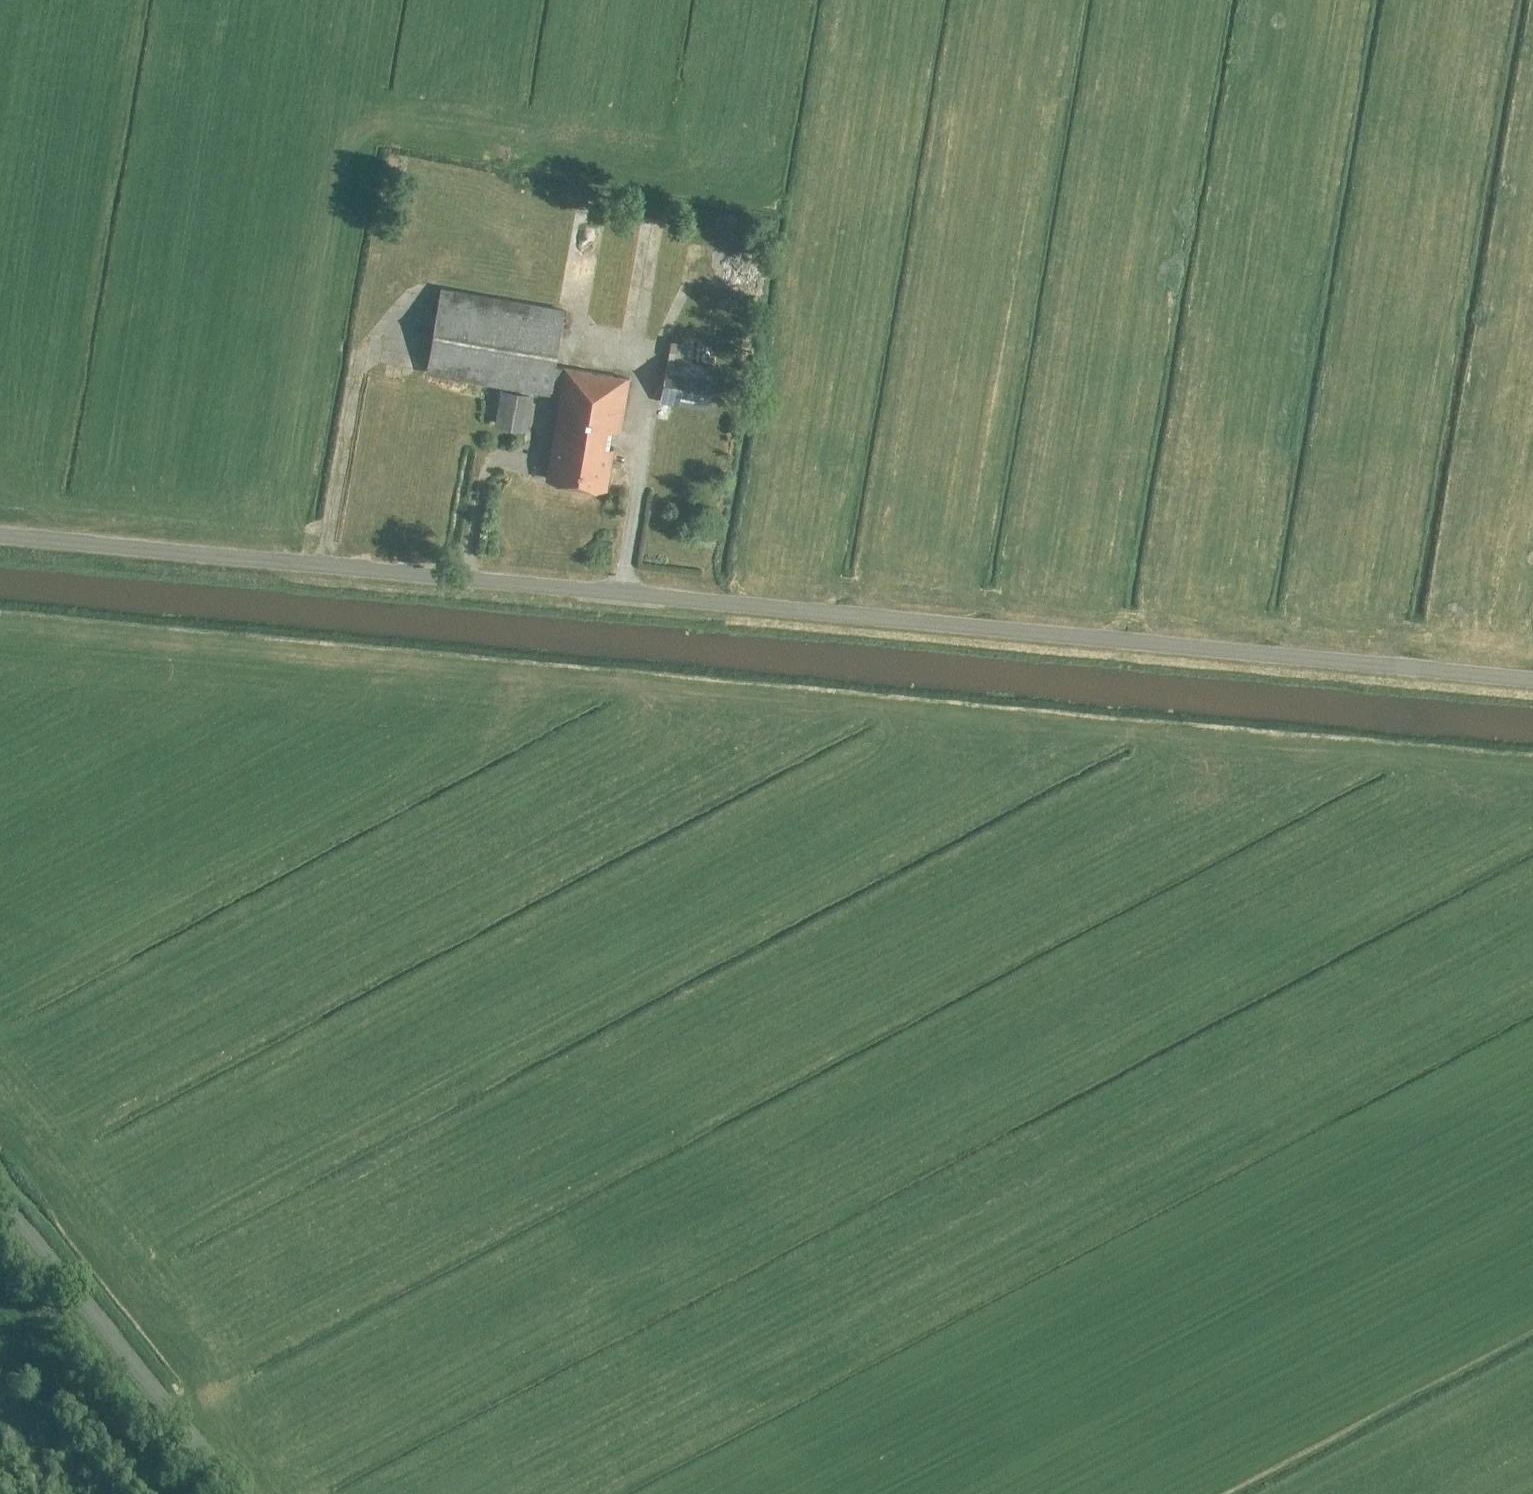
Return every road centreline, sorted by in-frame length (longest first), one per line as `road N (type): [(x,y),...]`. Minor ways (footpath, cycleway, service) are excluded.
road 1 (unclassified): [(1532,678),(0,536)]
road 2 (unclassified): [(237,1493),(0,1195)]

